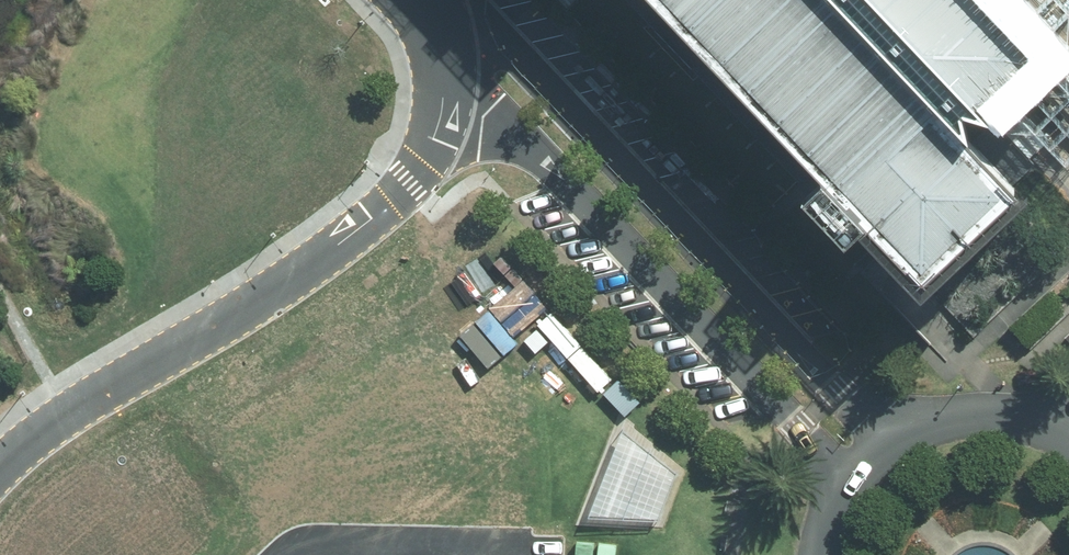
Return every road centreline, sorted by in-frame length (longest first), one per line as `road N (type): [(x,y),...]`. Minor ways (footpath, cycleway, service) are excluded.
road 1 (unclassified): [(439,27),(440,119),(390,204),(337,246),(66,414),(0,469)]
road 2 (unclassified): [(439,27),(510,51),(886,439)]
road 3 (unclassified): [(841,483),(495,106),(439,27)]
road 4 (unclassified): [(886,439),(962,411),(1043,422)]

